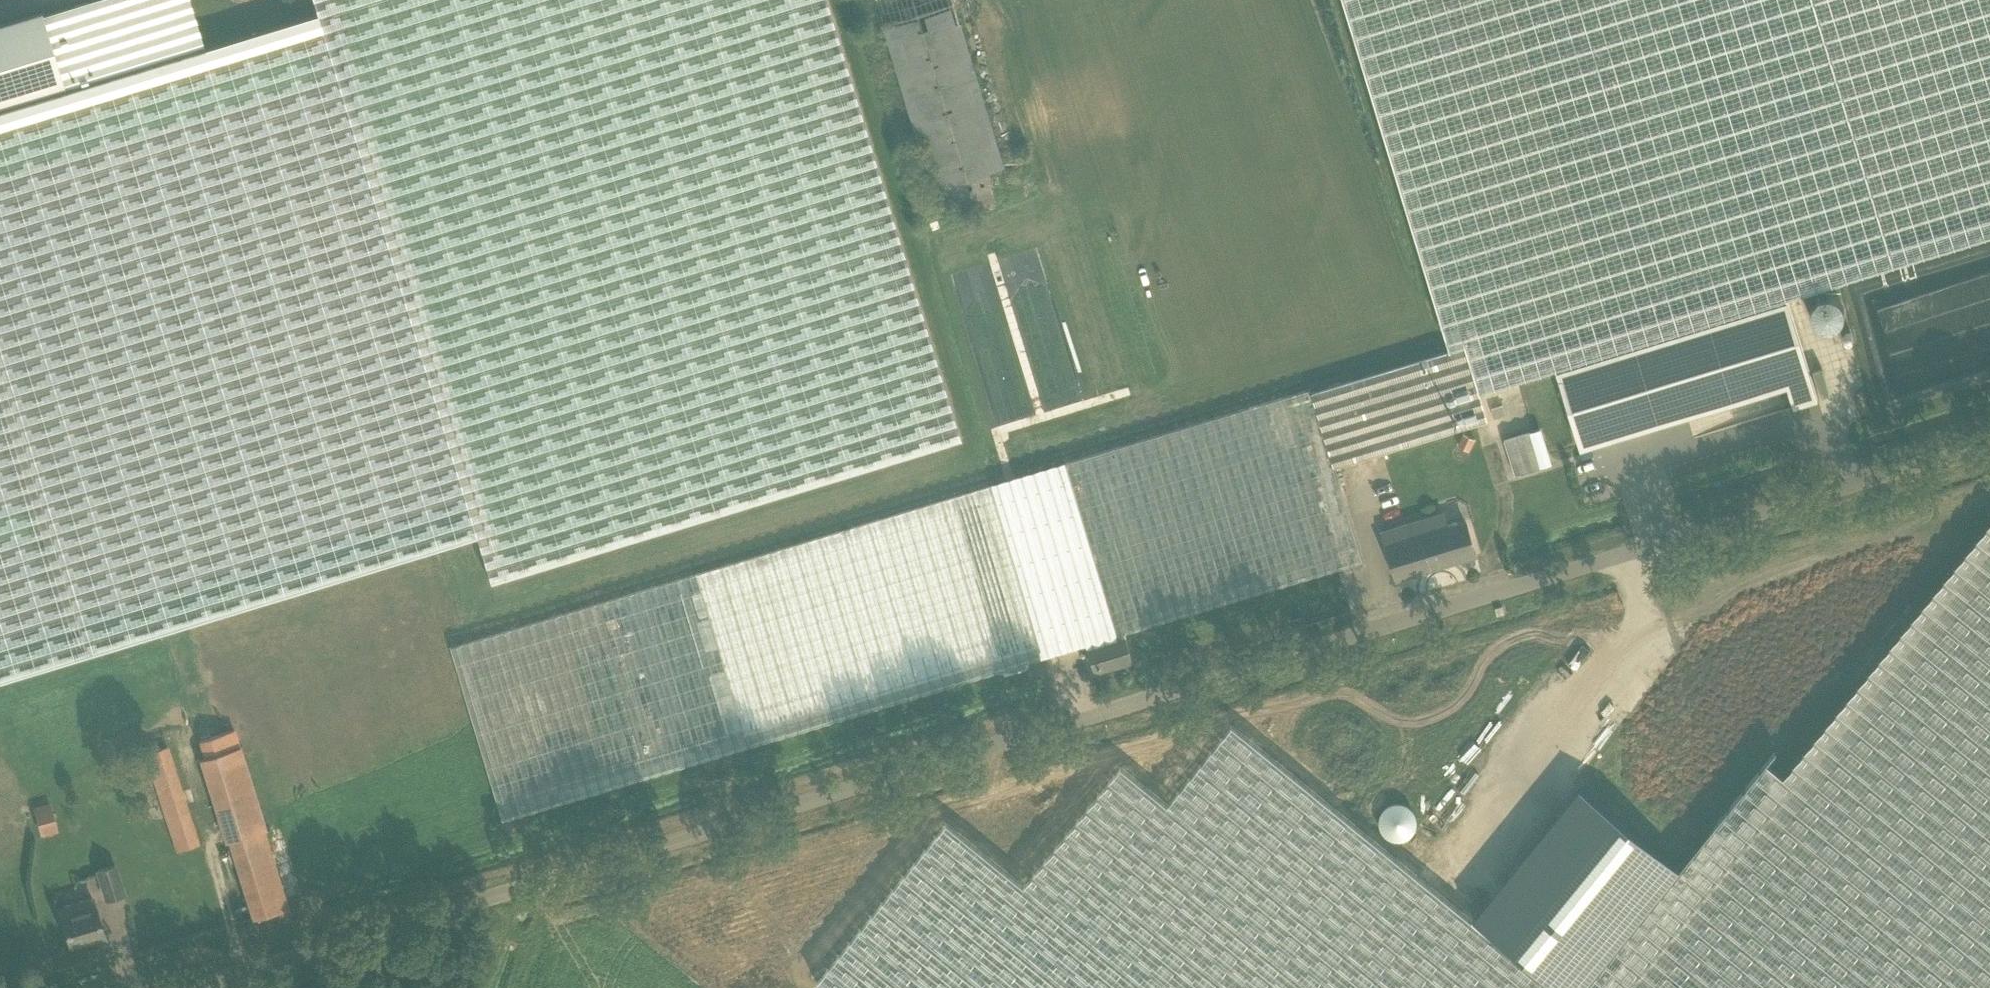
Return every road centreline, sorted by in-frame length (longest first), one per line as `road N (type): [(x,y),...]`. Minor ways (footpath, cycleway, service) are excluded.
road 1 (unclassified): [(192,987),(1989,441)]

